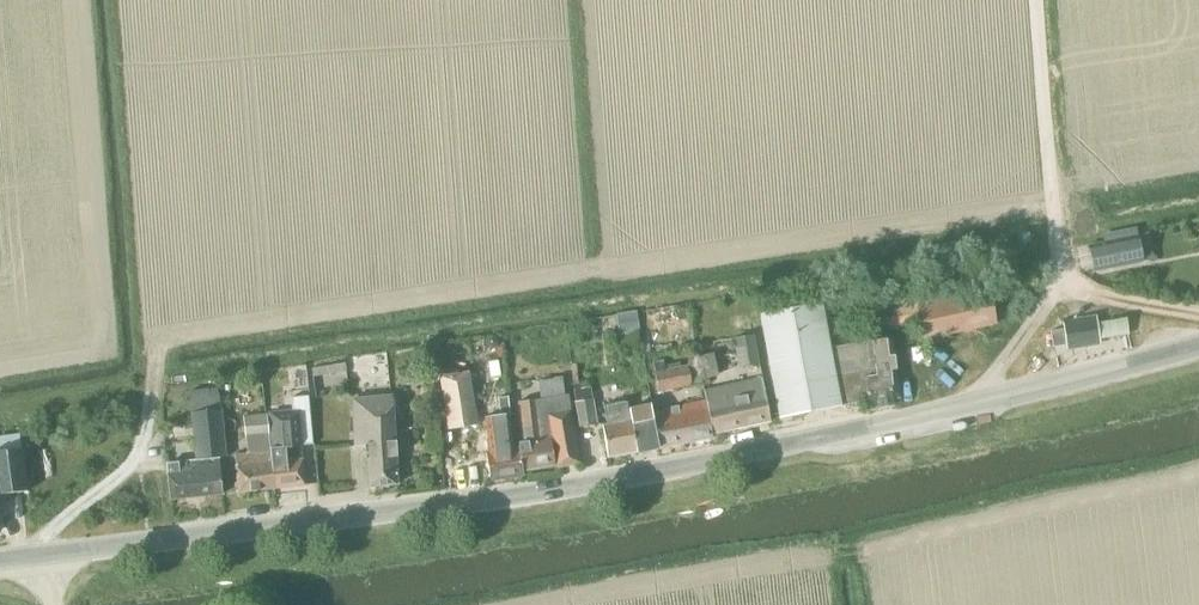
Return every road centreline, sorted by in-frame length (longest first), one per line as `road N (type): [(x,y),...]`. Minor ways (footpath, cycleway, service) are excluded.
road 1 (tertiary): [(0,561),(603,482),(911,420),(1198,348)]
road 2 (track): [(156,366),(135,460),(56,525),(48,555)]

